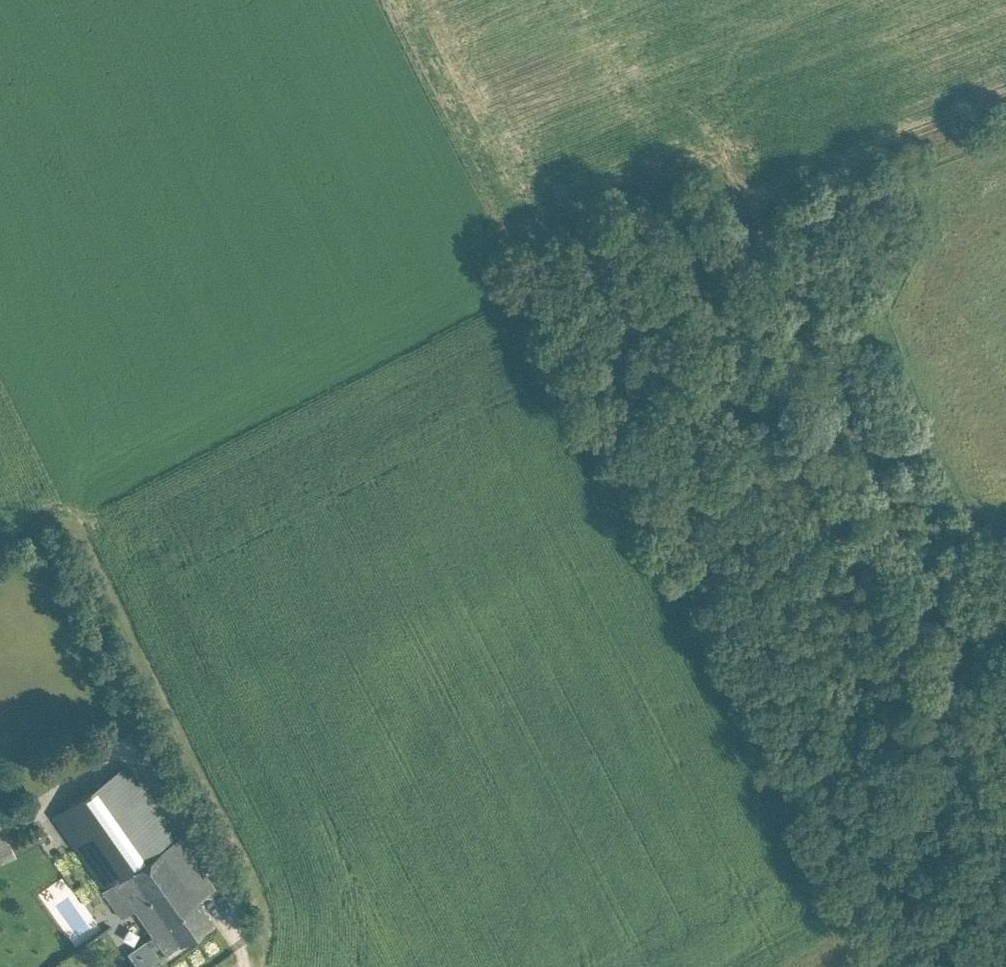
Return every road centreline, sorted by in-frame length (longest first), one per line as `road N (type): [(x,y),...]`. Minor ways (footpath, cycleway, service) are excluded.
road 1 (track): [(1005,754),(756,224)]

